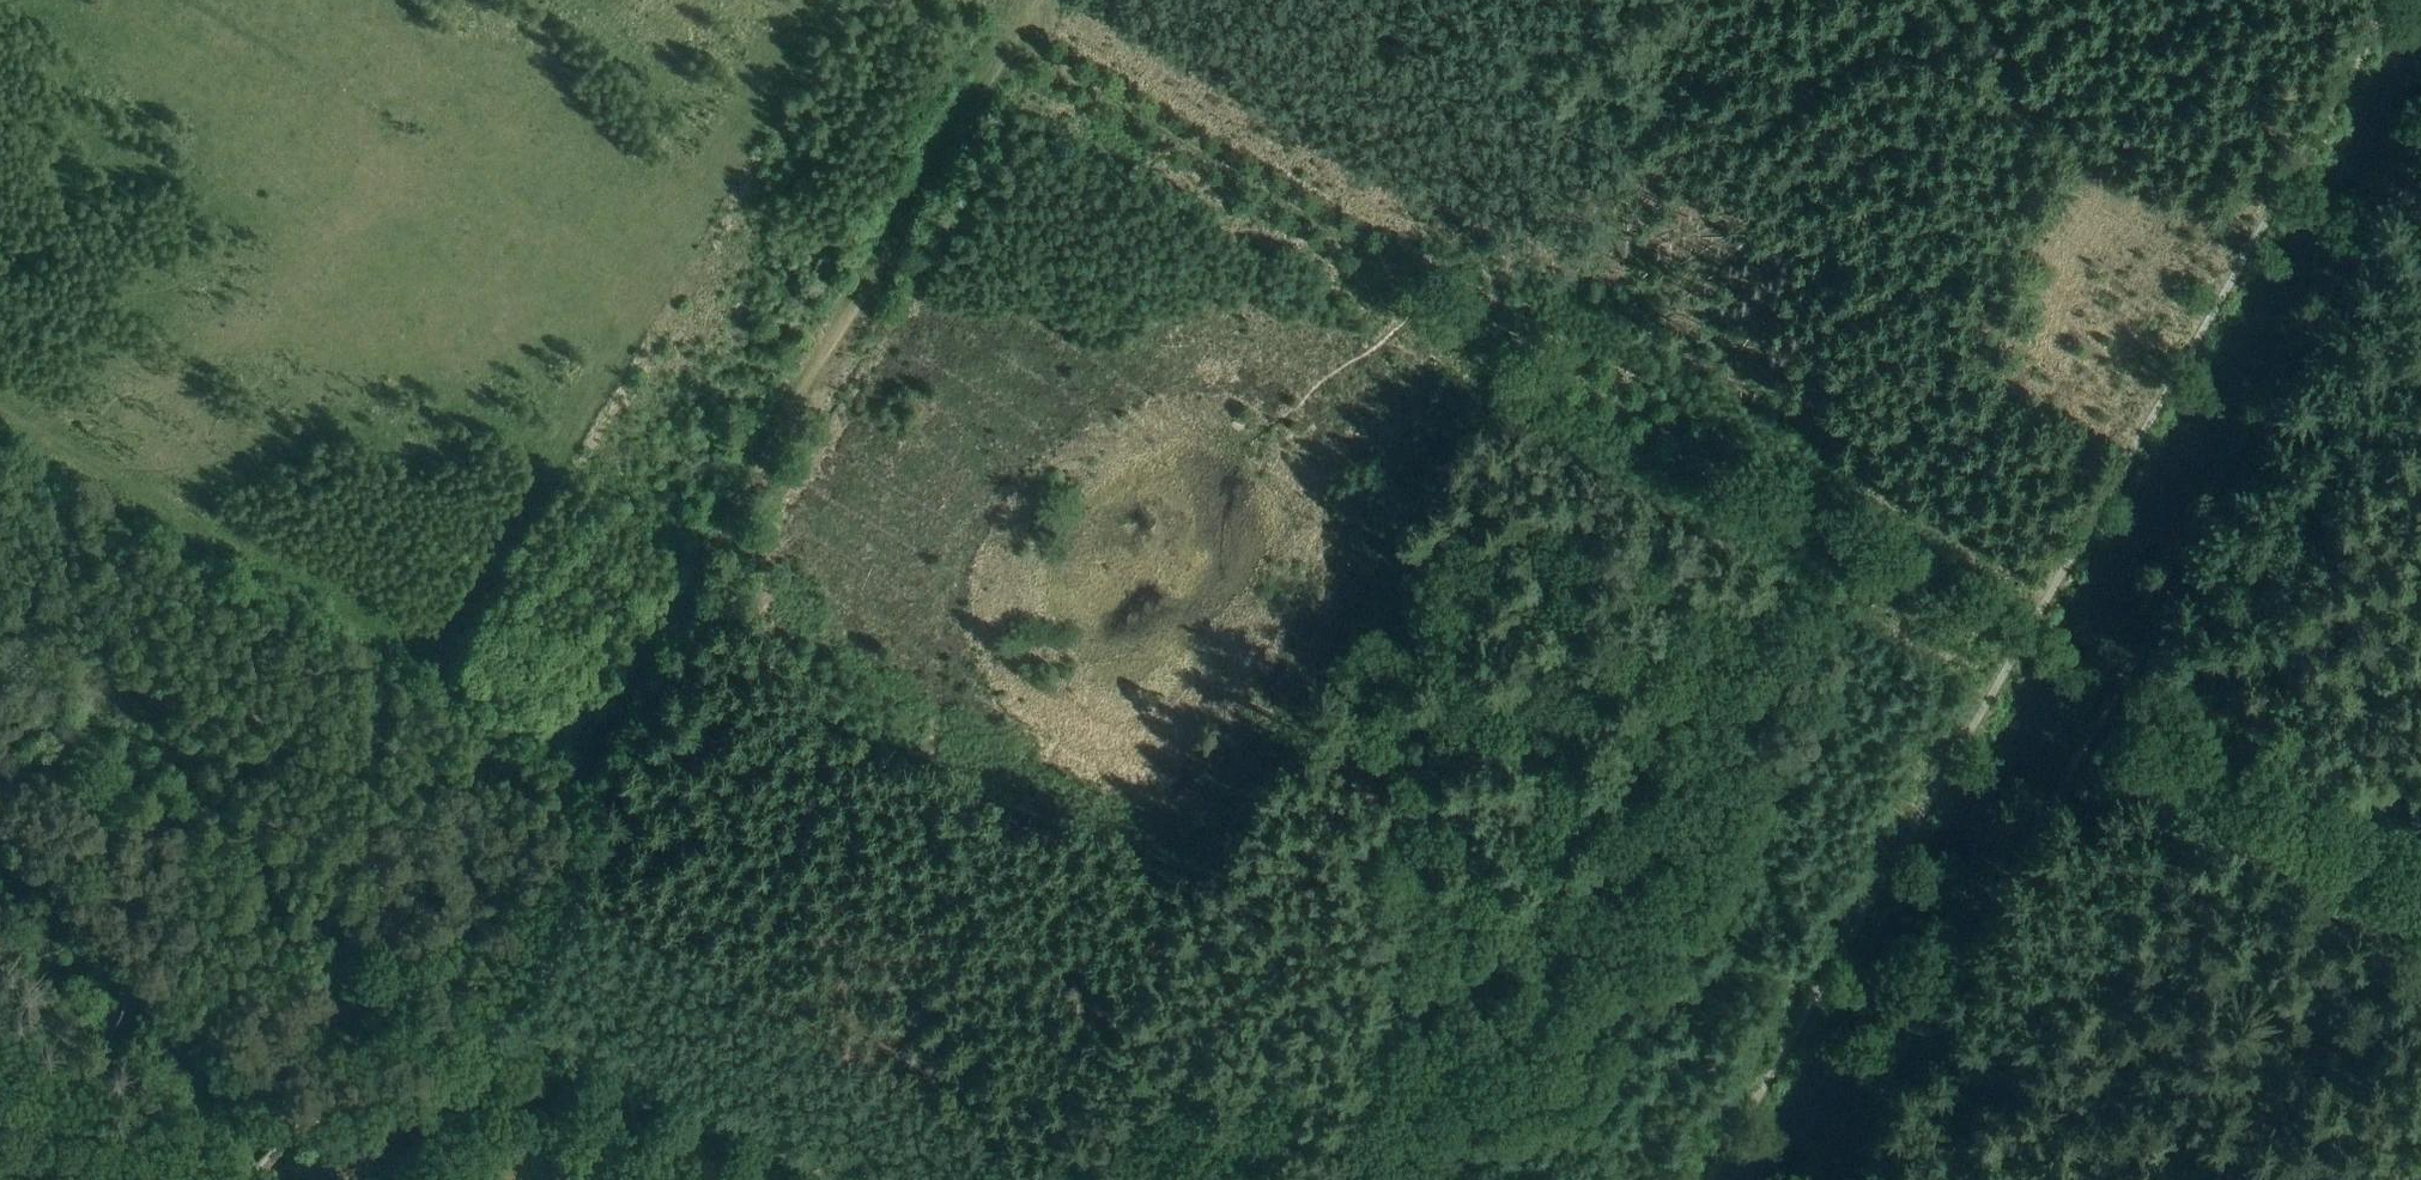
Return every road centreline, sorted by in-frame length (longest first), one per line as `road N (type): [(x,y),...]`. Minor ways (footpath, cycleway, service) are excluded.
road 1 (track): [(432,1077),(1039,0)]
road 2 (track): [(1831,1179),(2104,690),(2420,147)]

